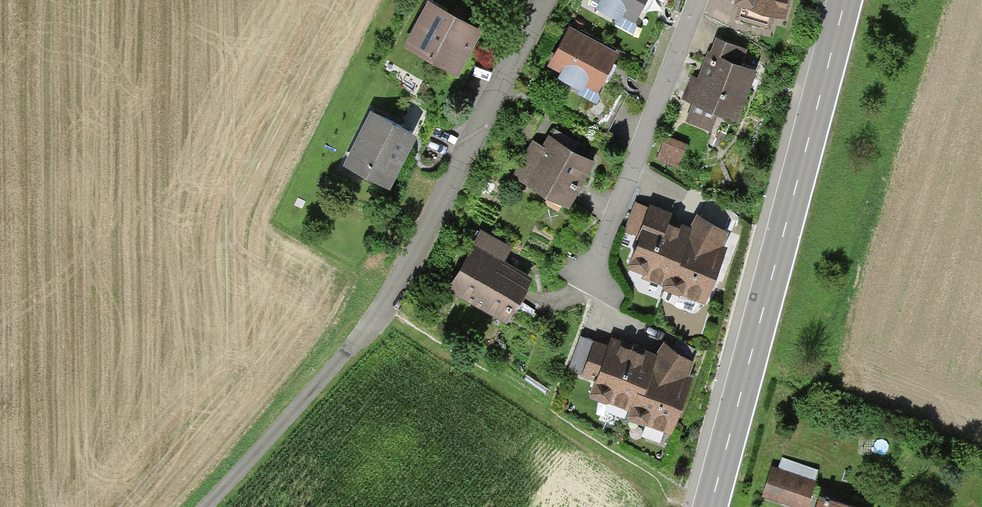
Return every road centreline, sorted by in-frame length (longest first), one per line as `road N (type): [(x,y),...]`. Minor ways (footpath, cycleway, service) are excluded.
road 1 (secondary): [(708,506),(843,0)]
road 2 (residential): [(373,313),(544,0)]
road 3 (residential): [(695,0),(580,279)]
road 4 (unclassified): [(208,506),(373,313)]

